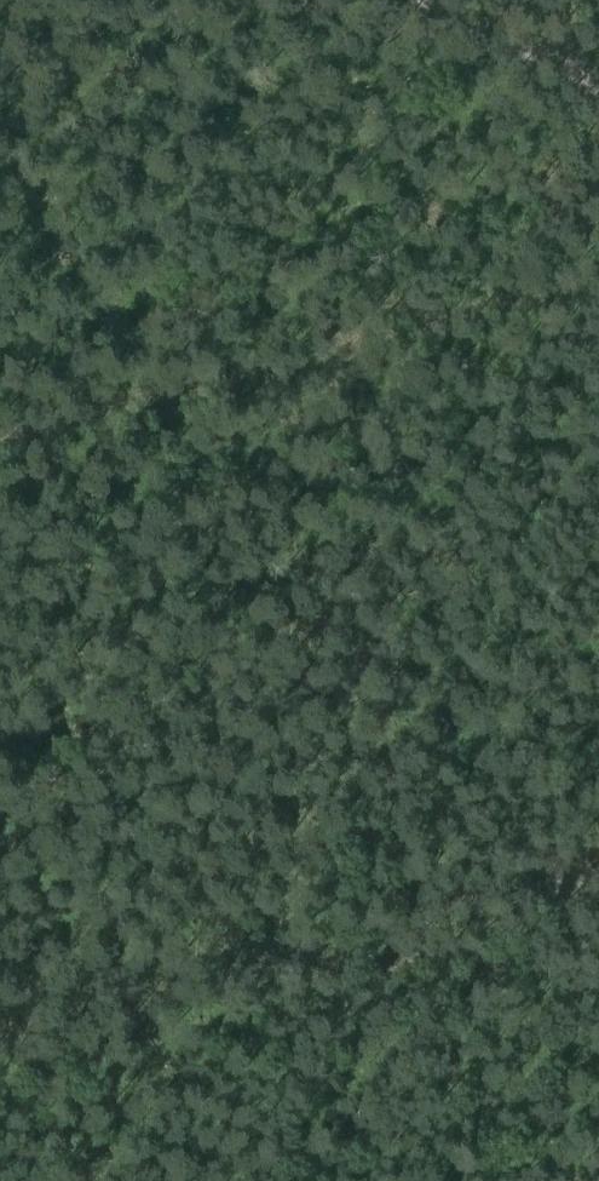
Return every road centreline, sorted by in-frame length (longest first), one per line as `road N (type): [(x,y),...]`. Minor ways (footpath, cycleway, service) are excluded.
road 1 (track): [(417,0),(541,85),(598,113)]

